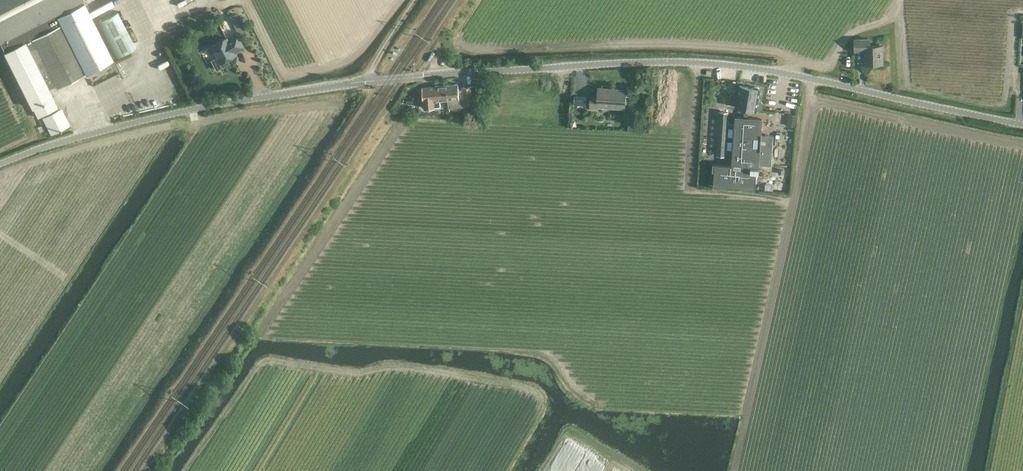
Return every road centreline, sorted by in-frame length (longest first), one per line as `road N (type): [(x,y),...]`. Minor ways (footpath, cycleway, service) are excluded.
road 1 (unclassified): [(1022,124),(709,63),(472,72)]
road 2 (unclassified): [(0,164),(193,109),(472,72)]
road 3 (track): [(0,432),(197,136),(193,109)]

